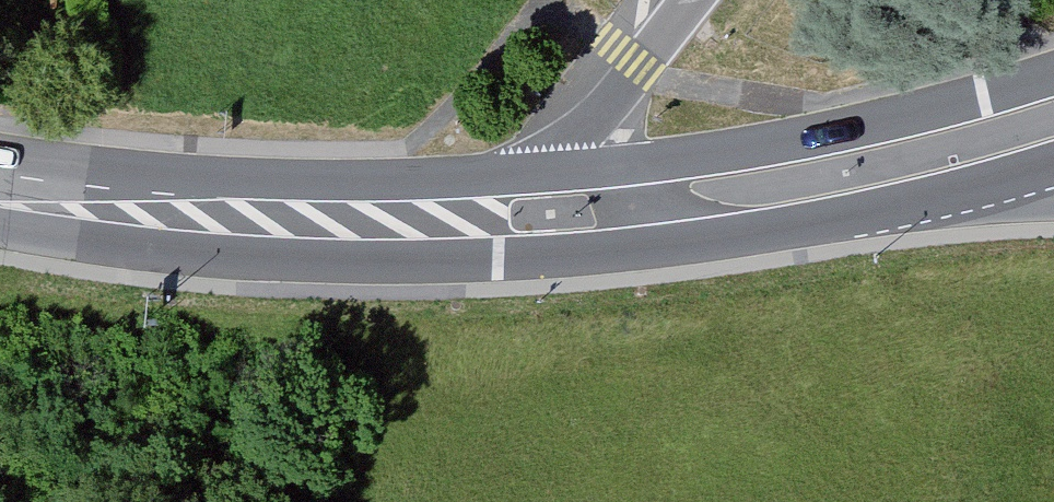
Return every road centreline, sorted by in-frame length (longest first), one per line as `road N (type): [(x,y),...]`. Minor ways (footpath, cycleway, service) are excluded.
road 1 (secondary): [(0,198),(172,249),(375,265),(598,257),(867,217)]
road 2 (secondary): [(1053,77),(739,156),(496,183)]
road 3 (secondary): [(496,183),(0,189)]
road 4 (motorway): [(701,0),(614,108),(539,164),(496,183)]
road 5 (secondary): [(867,217),(1053,165)]
road 6 (motorway): [(867,217),(1053,200)]

